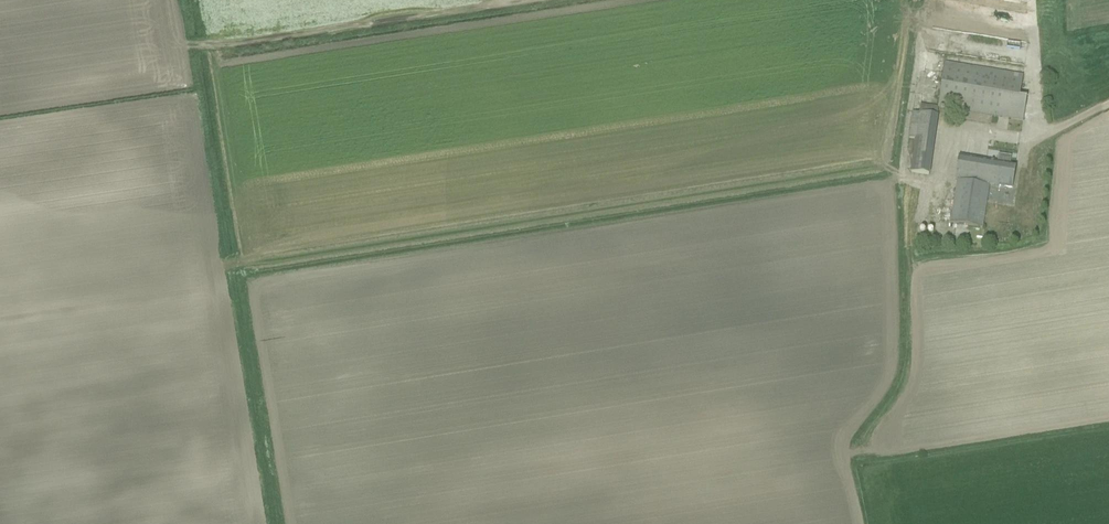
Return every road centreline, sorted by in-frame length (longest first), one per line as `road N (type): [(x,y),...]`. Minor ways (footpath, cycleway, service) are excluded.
road 1 (track): [(246,265),(874,168),(939,189)]
road 2 (track): [(862,523),(844,441),(895,367),(897,174)]
road 3 (track): [(536,0),(204,50)]

